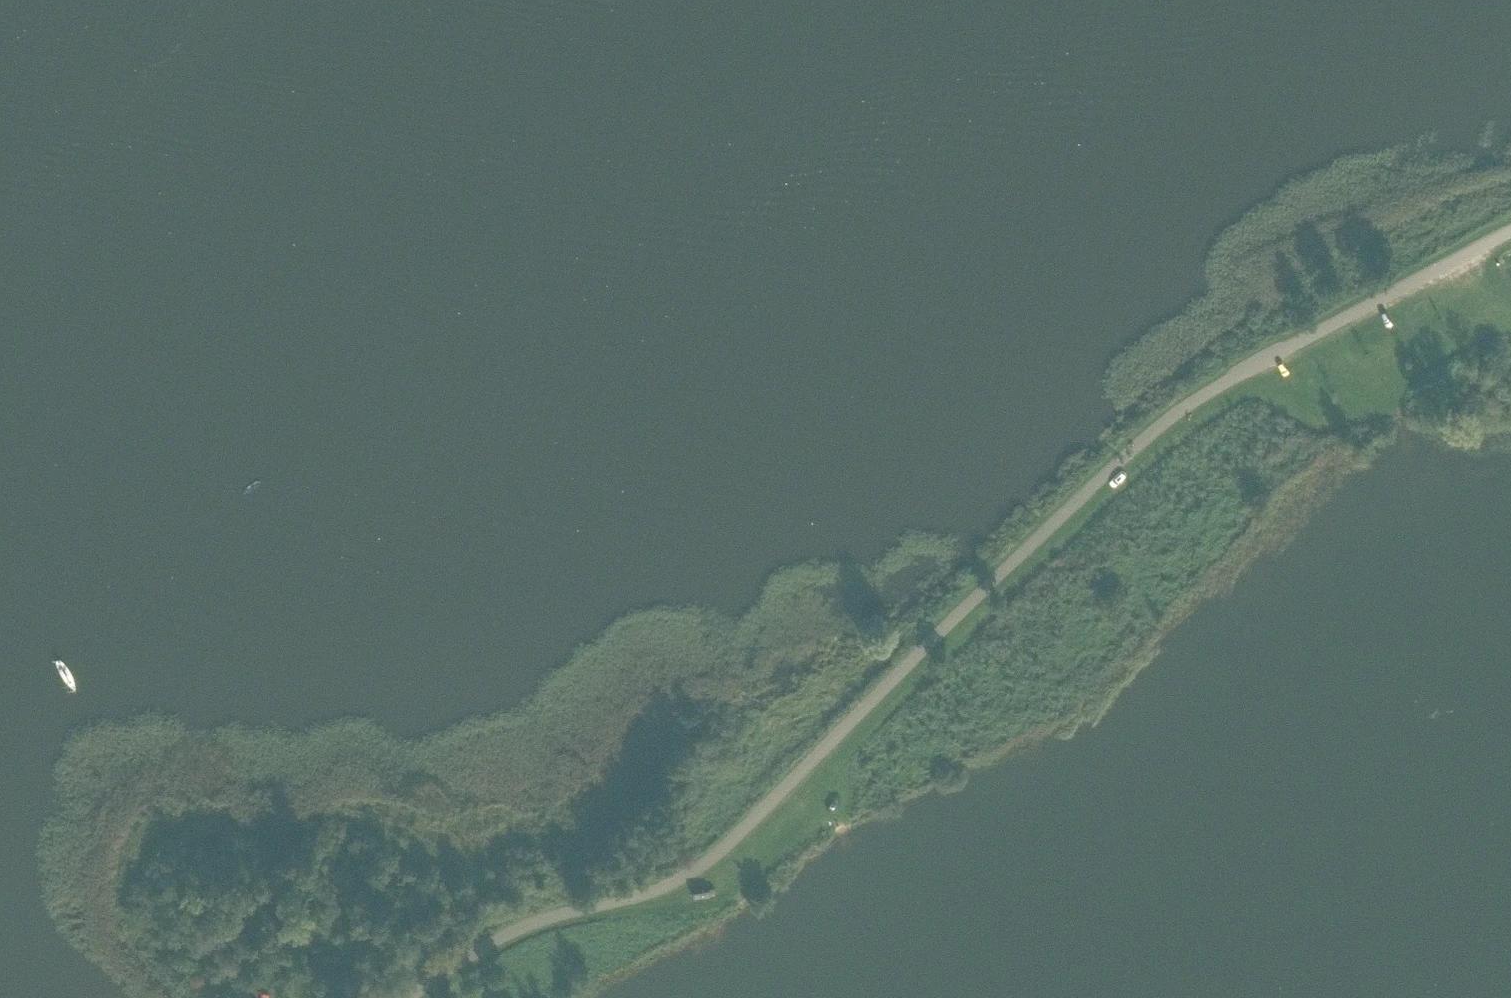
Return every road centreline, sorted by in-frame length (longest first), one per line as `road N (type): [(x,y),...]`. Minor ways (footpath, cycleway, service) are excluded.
road 1 (unclassified): [(1510,236),(1260,366),(1152,438),(715,860),(630,903),(537,926),(471,957),(419,997)]

